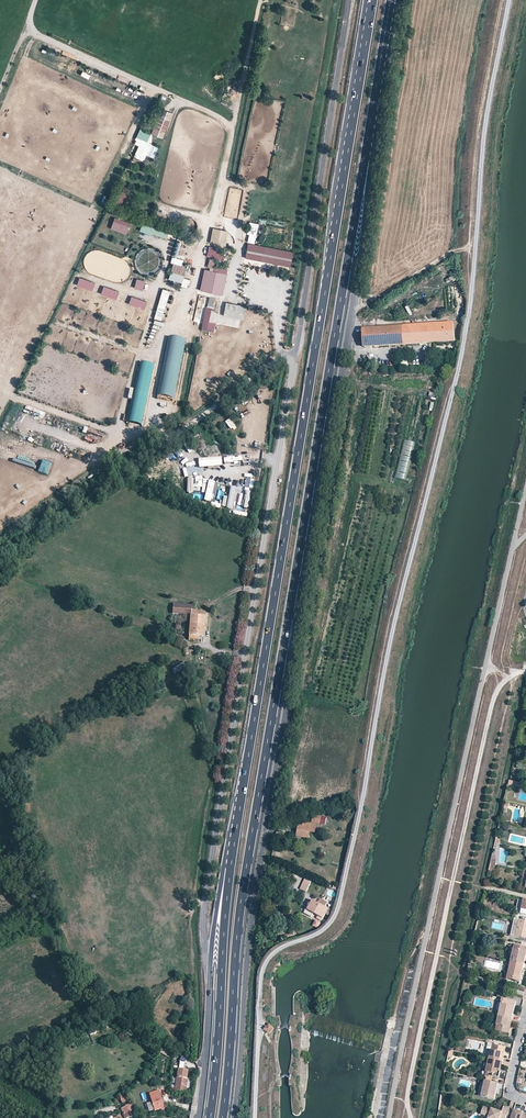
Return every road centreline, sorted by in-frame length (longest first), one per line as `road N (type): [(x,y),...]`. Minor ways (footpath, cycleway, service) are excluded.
road 1 (unclassified): [(349,0),(212,858),(203,921),(210,968)]
road 2 (primary): [(222,1117),(241,904),(364,160)]
road 3 (unclassified): [(234,1117),(254,903),(367,216),(364,160)]
road 4 (primary): [(373,0),(236,831)]
road 5 (track): [(221,117),(232,123),(224,180),(194,287),(165,333),(145,426),(130,434),(107,431),(13,397)]
road 6 (track): [(518,670),(493,699),(406,1094)]
road 7 (primary): [(236,831),(210,1117)]
road 8 (track): [(221,117),(34,31),(28,20),(37,0)]
road 9 (primary): [(364,160),(390,0)]
road 10 (unclassified): [(210,968),(200,1117)]
road 11 (primary): [(236,831),(210,968)]

